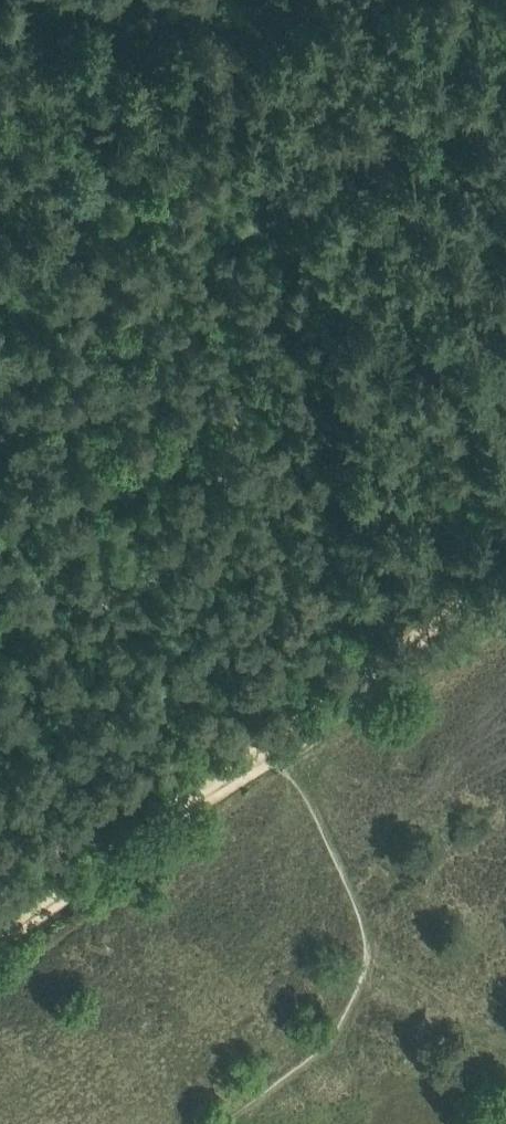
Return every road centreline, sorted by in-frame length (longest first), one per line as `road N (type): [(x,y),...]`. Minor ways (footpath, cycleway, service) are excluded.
road 1 (track): [(0,933),(505,591)]

